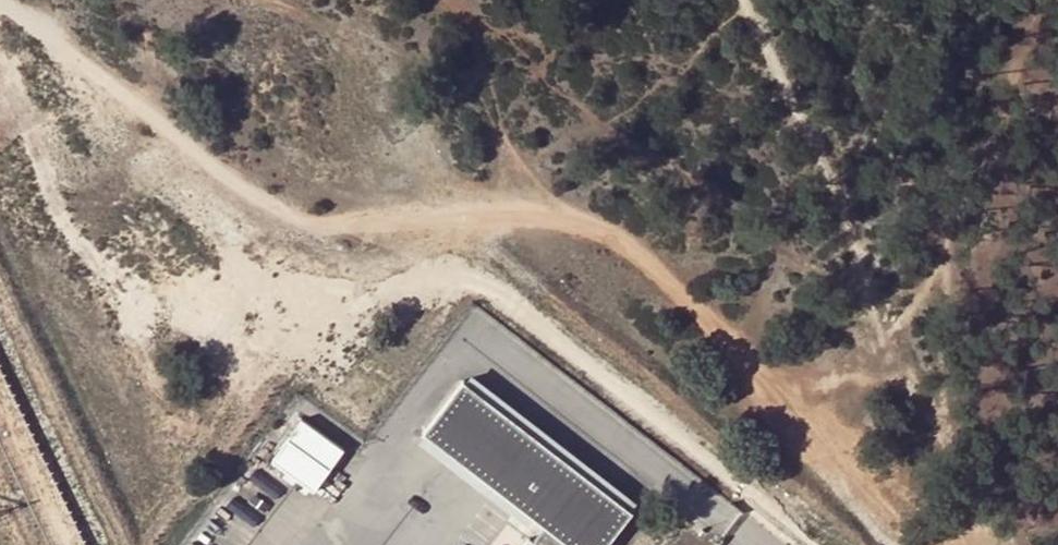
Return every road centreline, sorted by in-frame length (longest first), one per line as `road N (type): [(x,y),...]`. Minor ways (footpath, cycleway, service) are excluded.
road 1 (track): [(0,2),(271,188),(517,200),(690,270),(931,544)]
road 2 (track): [(969,544),(975,491),(879,346),(846,204),(750,0)]
road 3 (track): [(1052,0),(1008,112),(957,336),(955,394),(975,491)]

